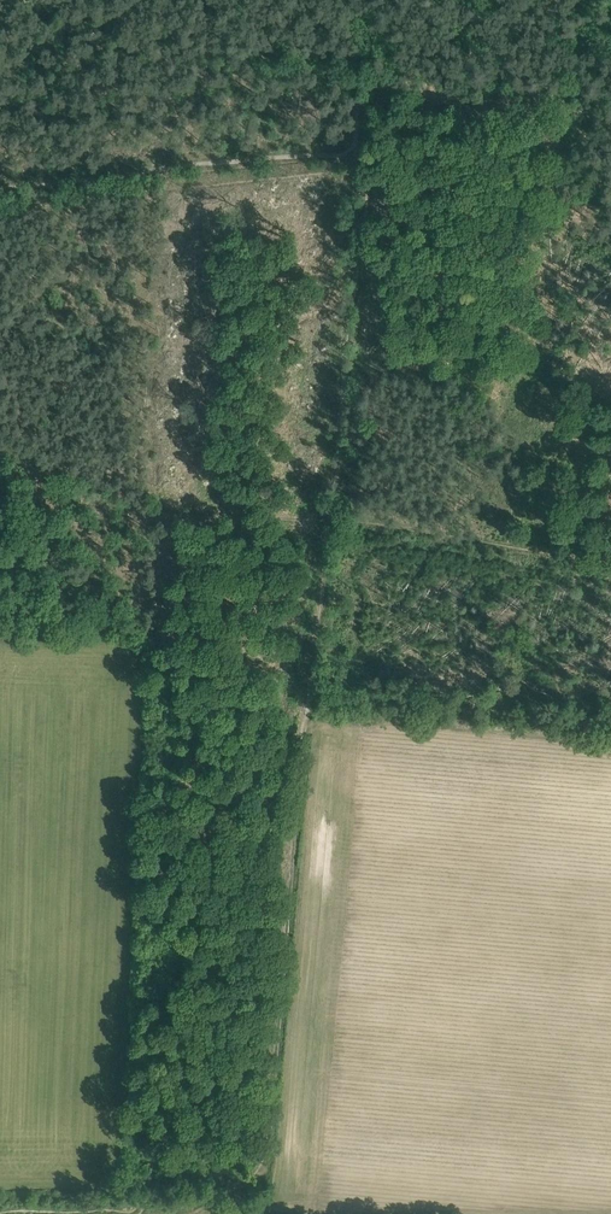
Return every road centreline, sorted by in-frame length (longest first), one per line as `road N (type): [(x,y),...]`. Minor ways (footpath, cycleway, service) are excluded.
road 1 (track): [(0,1198),(150,1192)]

